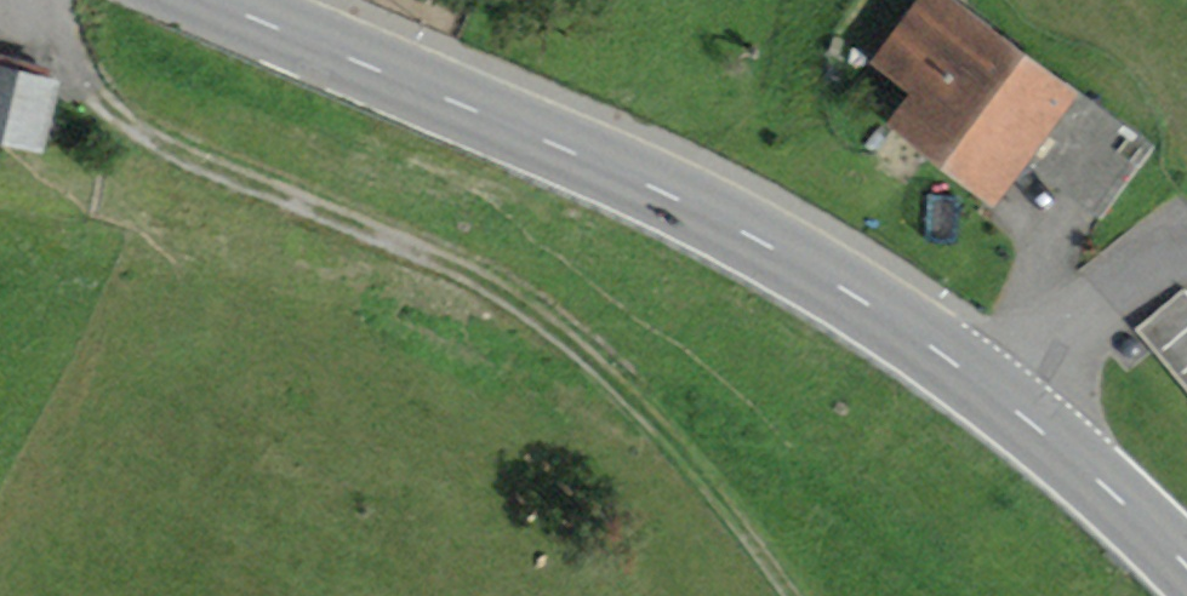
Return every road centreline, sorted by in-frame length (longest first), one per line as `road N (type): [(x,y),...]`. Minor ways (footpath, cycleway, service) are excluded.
road 1 (tertiary): [(215,0),(626,173),(948,351),(1186,555)]
road 2 (track): [(37,0),(43,29),(144,134),(501,292),(597,363),(679,449),(788,595)]

